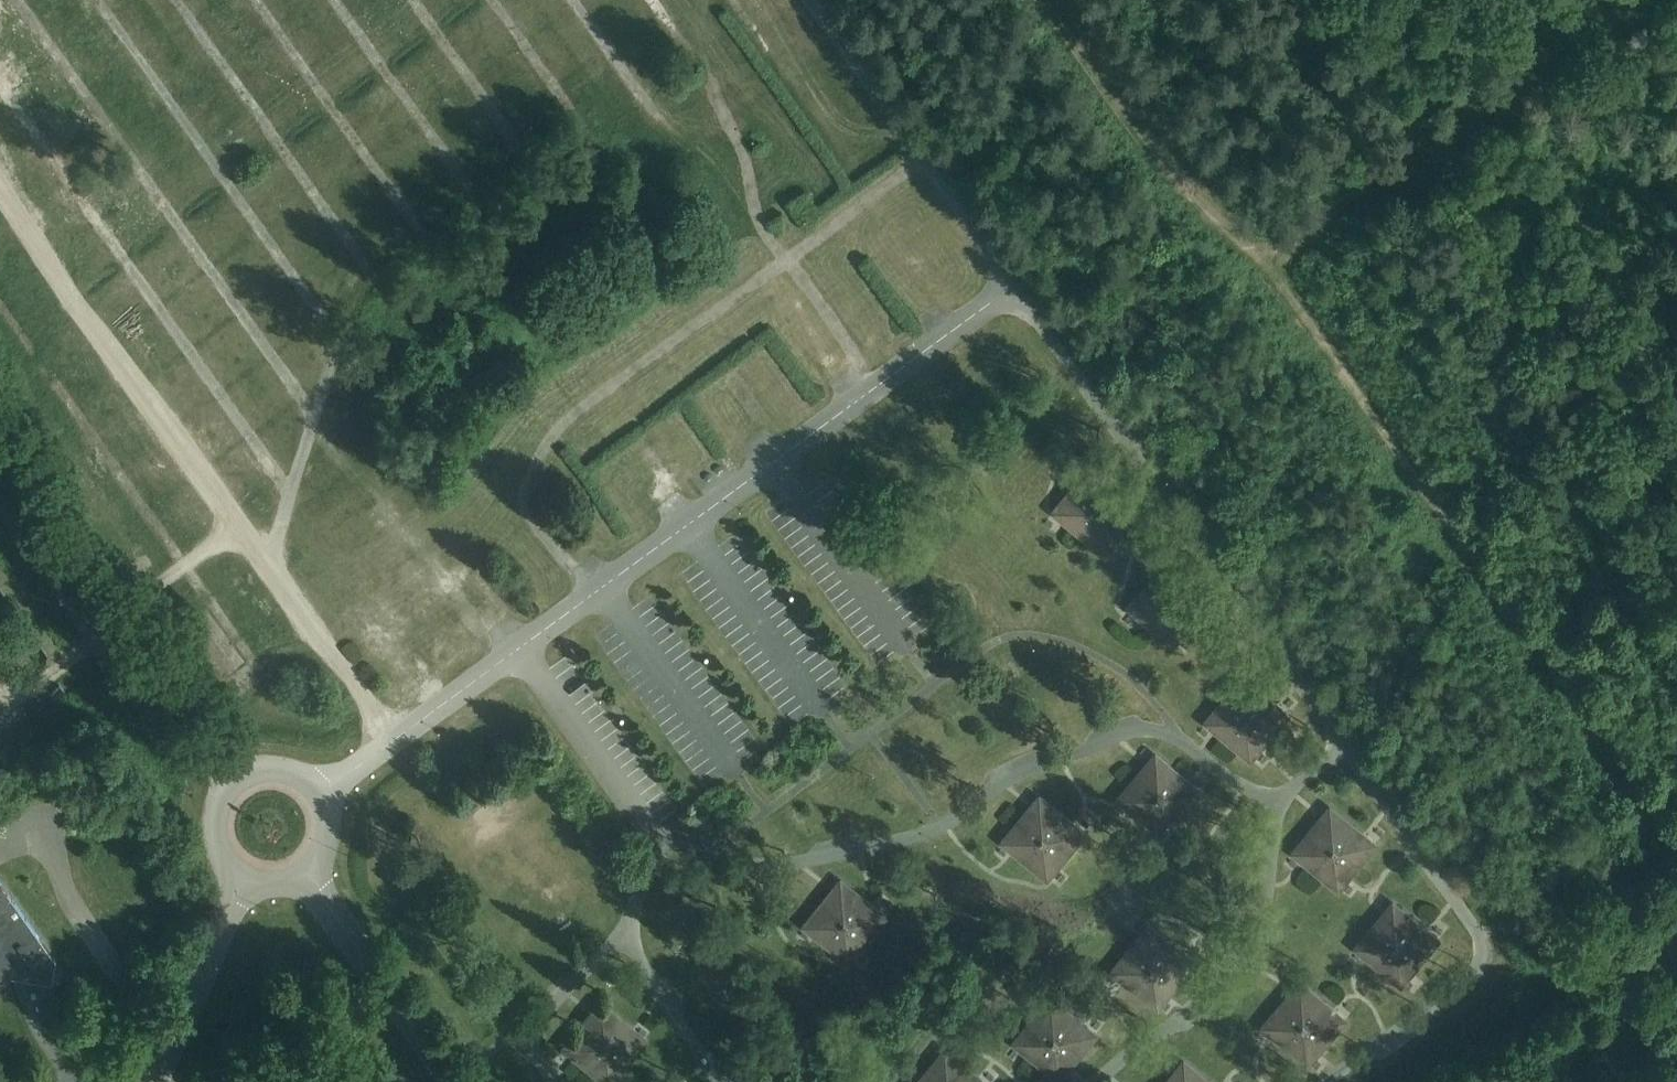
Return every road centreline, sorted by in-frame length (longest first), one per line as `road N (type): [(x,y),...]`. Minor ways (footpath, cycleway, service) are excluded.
road 1 (track): [(1676,852),(1266,261),(1235,243),(1196,252)]
road 2 (track): [(1624,0),(1266,261)]
road 3 (track): [(1059,0),(1235,243)]

